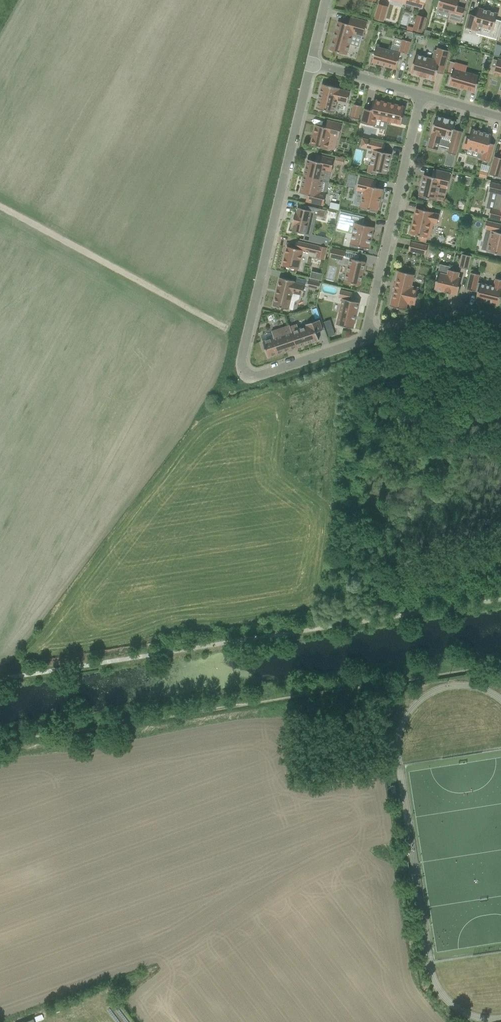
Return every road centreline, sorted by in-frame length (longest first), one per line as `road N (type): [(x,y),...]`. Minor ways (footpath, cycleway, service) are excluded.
road 1 (residential): [(309,69),(245,354),(250,366),(267,367),(365,334)]
road 2 (residential): [(365,334),(420,100)]
road 3 (residential): [(365,334),(454,306),(500,320)]

